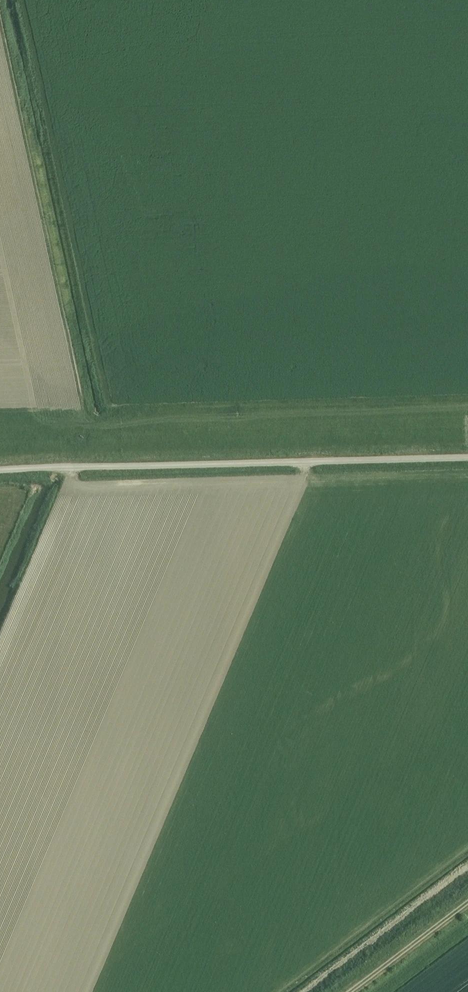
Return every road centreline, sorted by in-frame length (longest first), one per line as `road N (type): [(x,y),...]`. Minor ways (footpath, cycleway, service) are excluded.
road 1 (unclassified): [(0,469),(467,456)]
road 2 (track): [(467,901),(348,991)]

